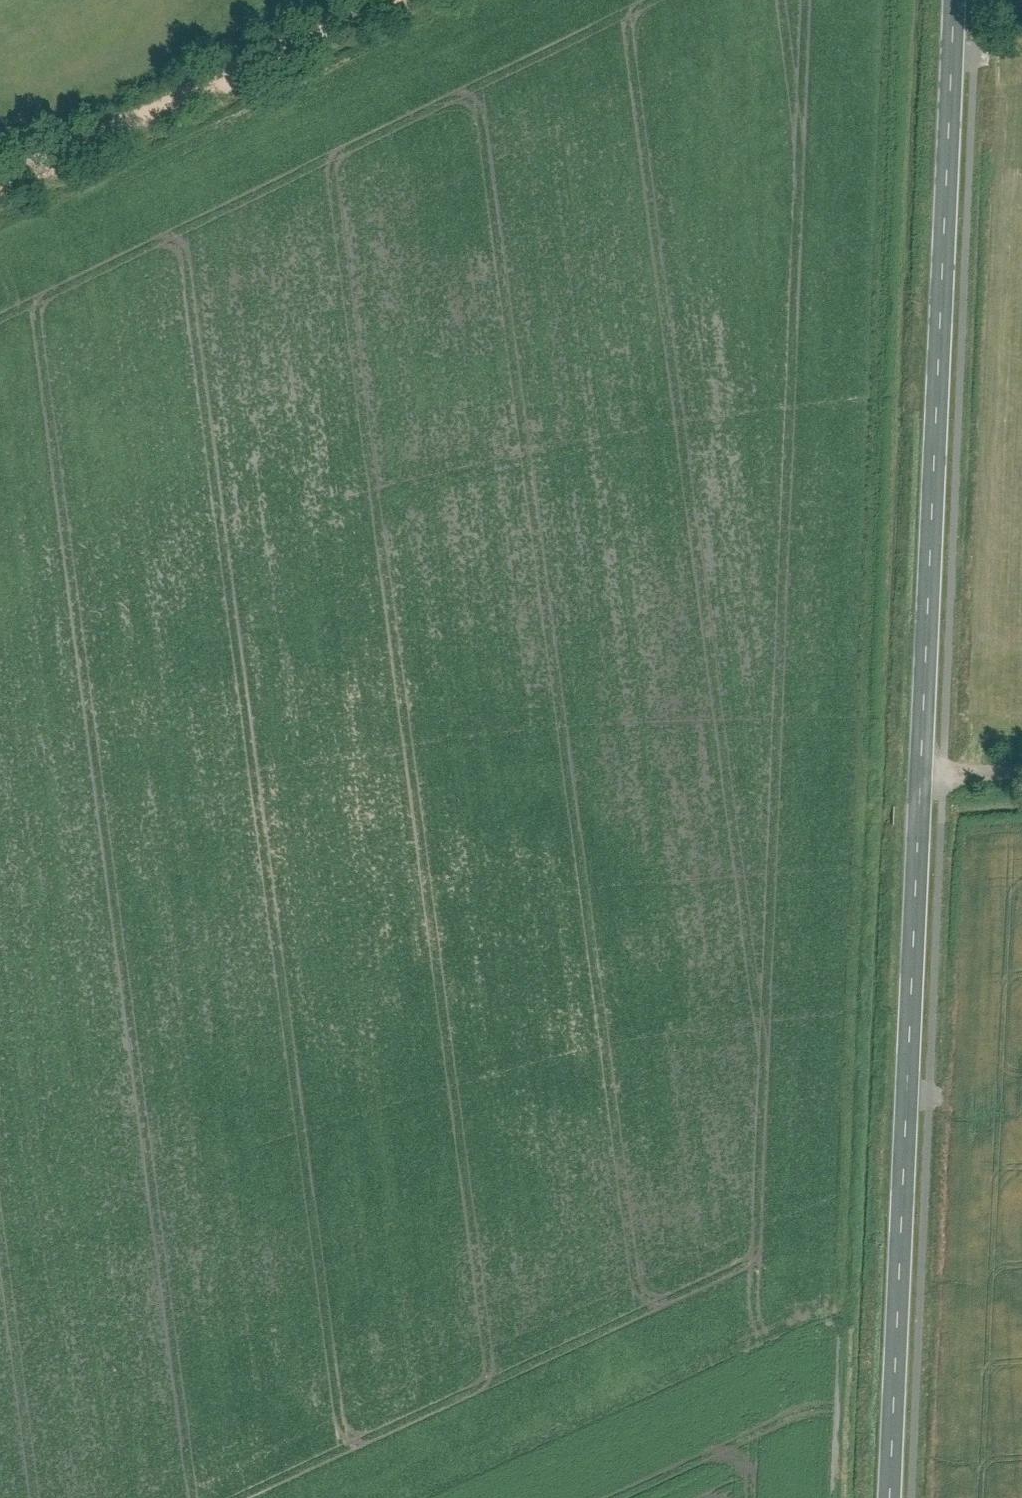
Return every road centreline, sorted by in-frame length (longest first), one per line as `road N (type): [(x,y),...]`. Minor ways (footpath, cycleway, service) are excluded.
road 1 (tertiary): [(888,1497),(951,0)]
road 2 (track): [(0,182),(373,0)]

